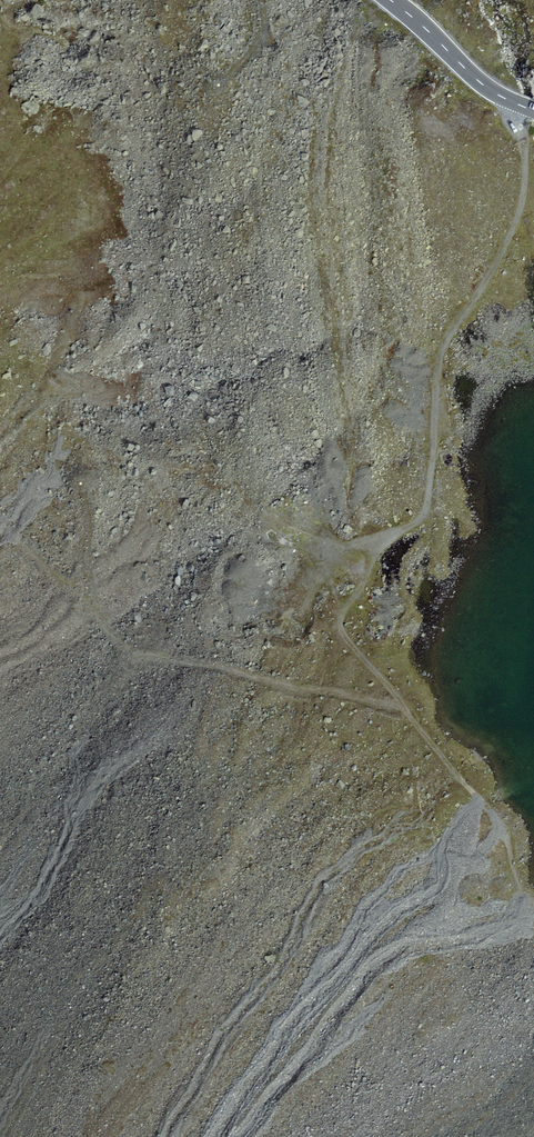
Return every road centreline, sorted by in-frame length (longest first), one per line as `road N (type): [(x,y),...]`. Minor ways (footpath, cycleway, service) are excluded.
road 1 (track): [(511,102),(523,150),(518,222),(484,290),(446,341),(426,513),(410,533),(372,551),(344,618),(508,835),(527,912)]
road 2 (track): [(403,702),(139,651),(93,601),(38,560),(0,510)]
road 3 (primary): [(533,111),(487,88),(390,0)]

